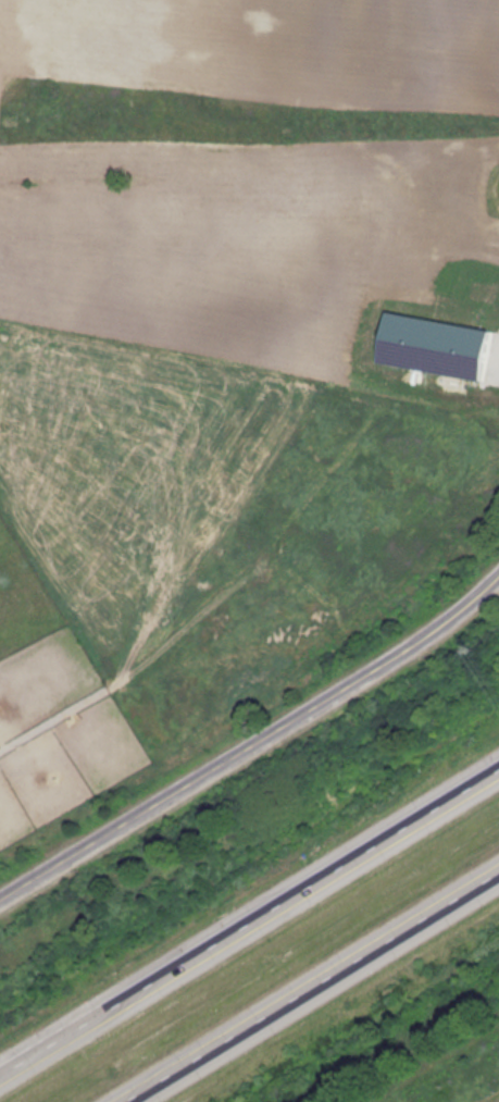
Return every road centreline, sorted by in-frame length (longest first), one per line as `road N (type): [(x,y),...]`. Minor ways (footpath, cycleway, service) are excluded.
road 1 (residential): [(0,903),(364,684),(498,580)]
road 2 (motorway): [(498,773),(0,1080)]
road 3 (motorway): [(132,1101),(498,876)]

